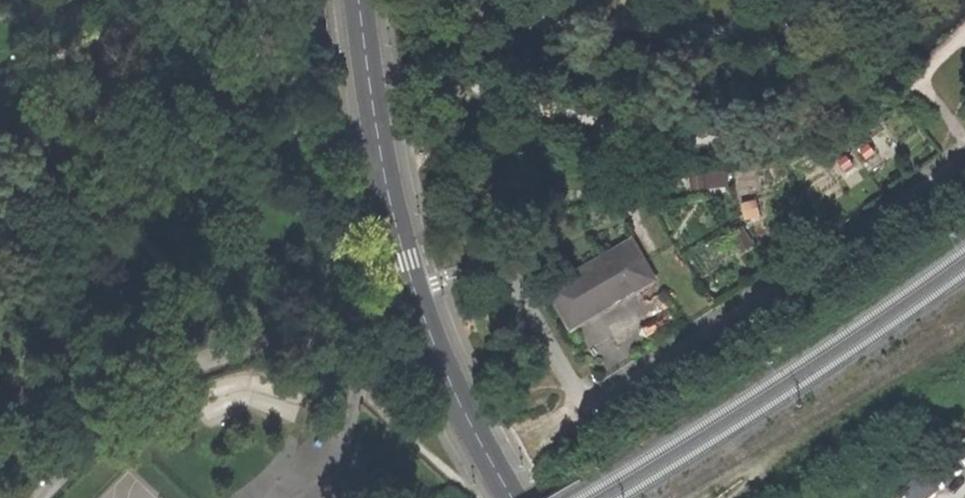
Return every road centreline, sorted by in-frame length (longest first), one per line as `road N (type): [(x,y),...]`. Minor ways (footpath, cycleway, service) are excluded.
road 1 (residential): [(510,497),(417,298),(386,170),(363,0)]

